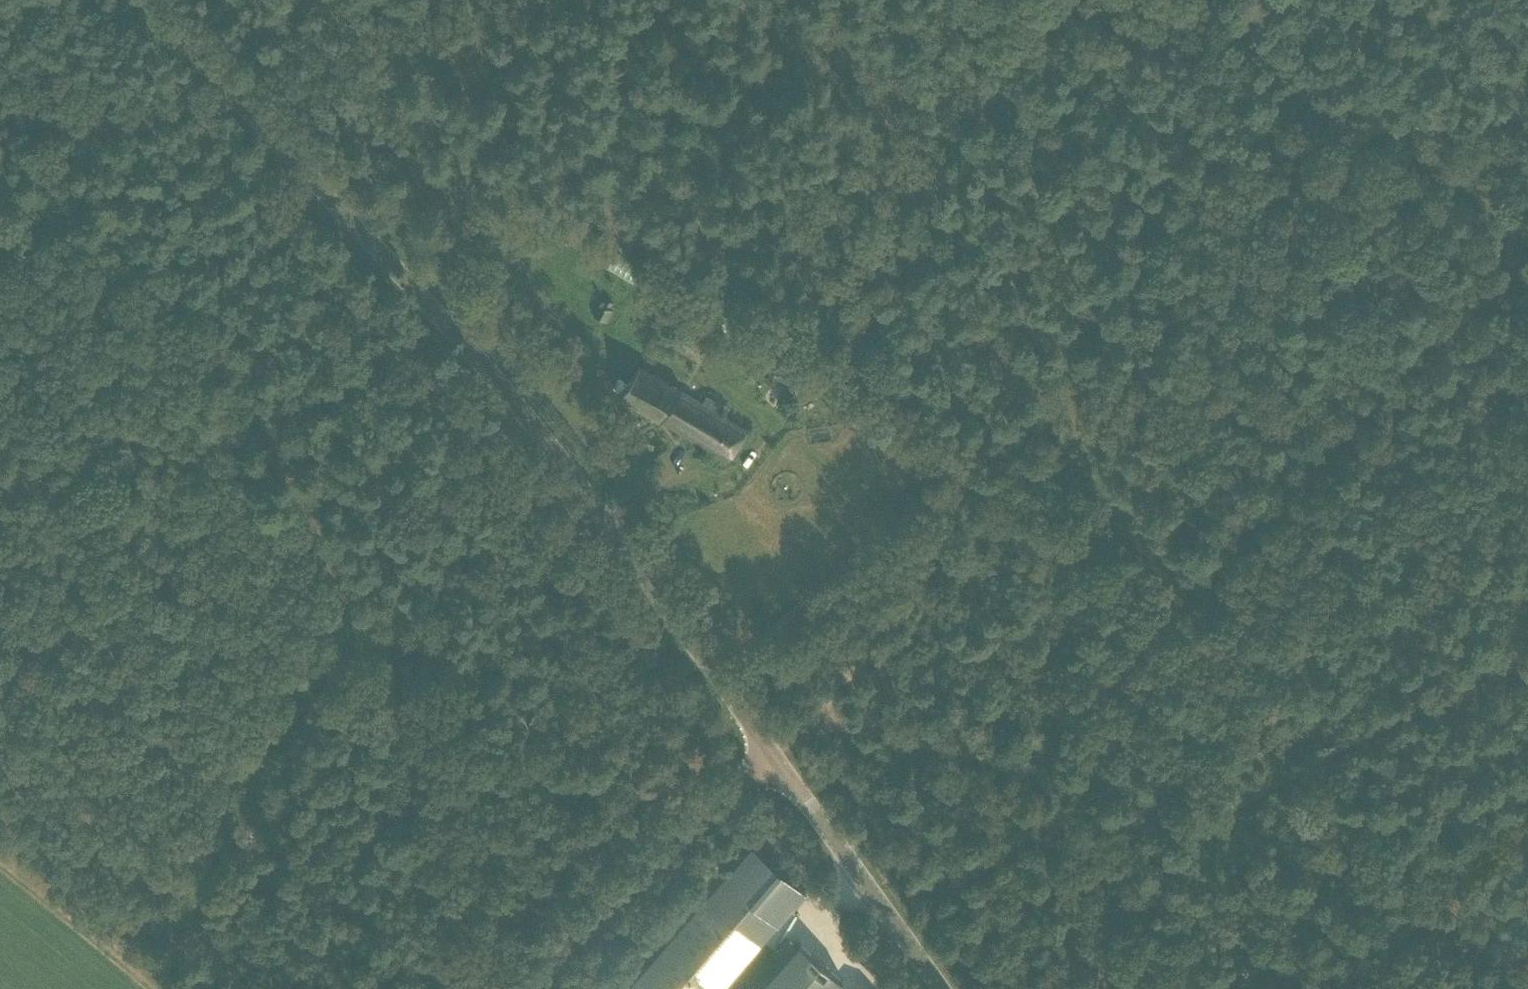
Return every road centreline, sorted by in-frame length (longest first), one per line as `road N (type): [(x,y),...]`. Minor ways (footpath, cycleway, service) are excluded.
road 1 (tertiary): [(774,750),(572,474),(150,0)]
road 2 (unclassified): [(530,988),(774,750)]
road 3 (tertiary): [(944,988),(774,750)]
road 4 (track): [(149,988),(0,870)]

